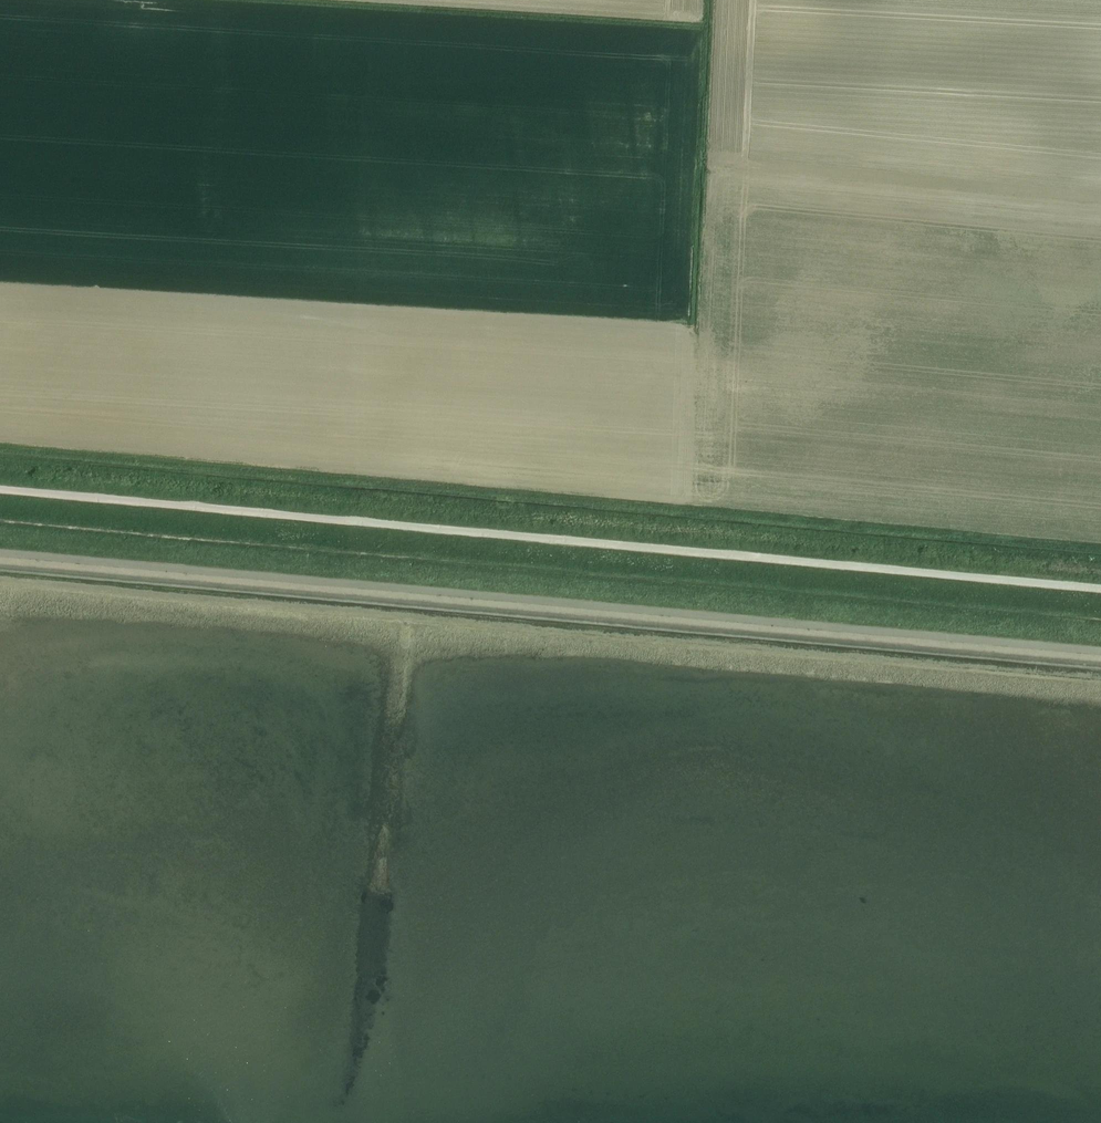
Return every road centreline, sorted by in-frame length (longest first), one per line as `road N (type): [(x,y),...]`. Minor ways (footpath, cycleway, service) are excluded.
road 1 (track): [(0,488),(1100,589)]

